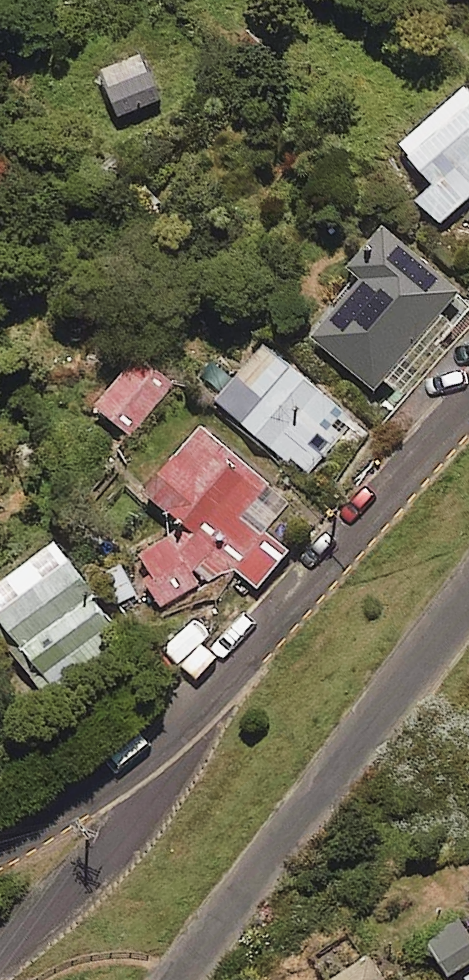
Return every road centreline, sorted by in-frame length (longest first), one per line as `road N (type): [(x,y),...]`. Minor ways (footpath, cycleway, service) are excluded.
road 1 (residential): [(468,596),(185,979)]
road 2 (residential): [(468,408),(169,740)]
road 3 (residential): [(0,950),(131,829),(169,740)]
road 4 (residential): [(169,740),(0,848)]

